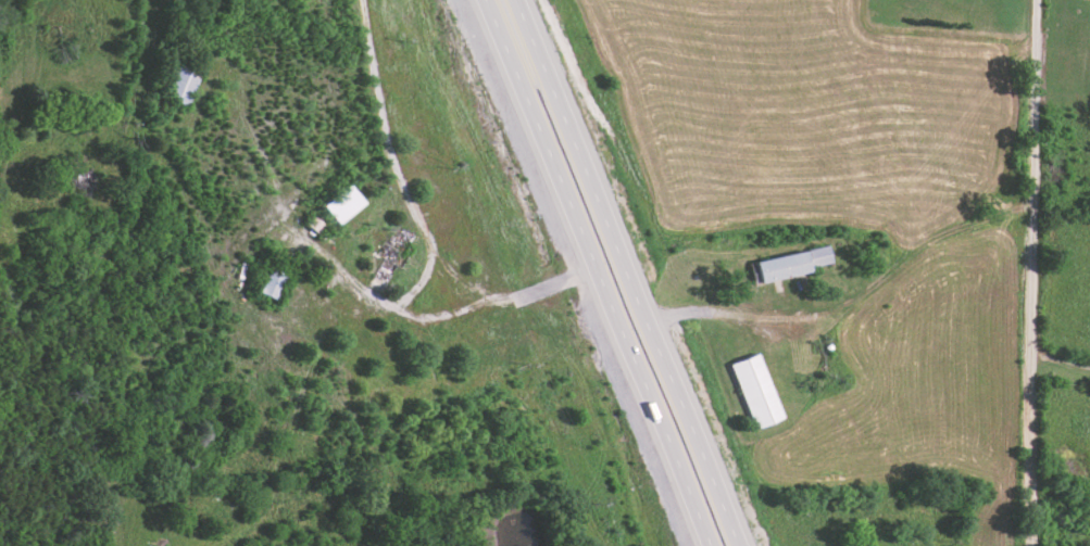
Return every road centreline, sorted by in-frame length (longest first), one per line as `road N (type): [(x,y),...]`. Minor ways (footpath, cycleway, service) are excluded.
road 1 (primary): [(738,545),(515,0)]
road 2 (primary): [(485,0),(706,545)]
road 3 (residential): [(1042,545),(1032,347),(1034,0)]

